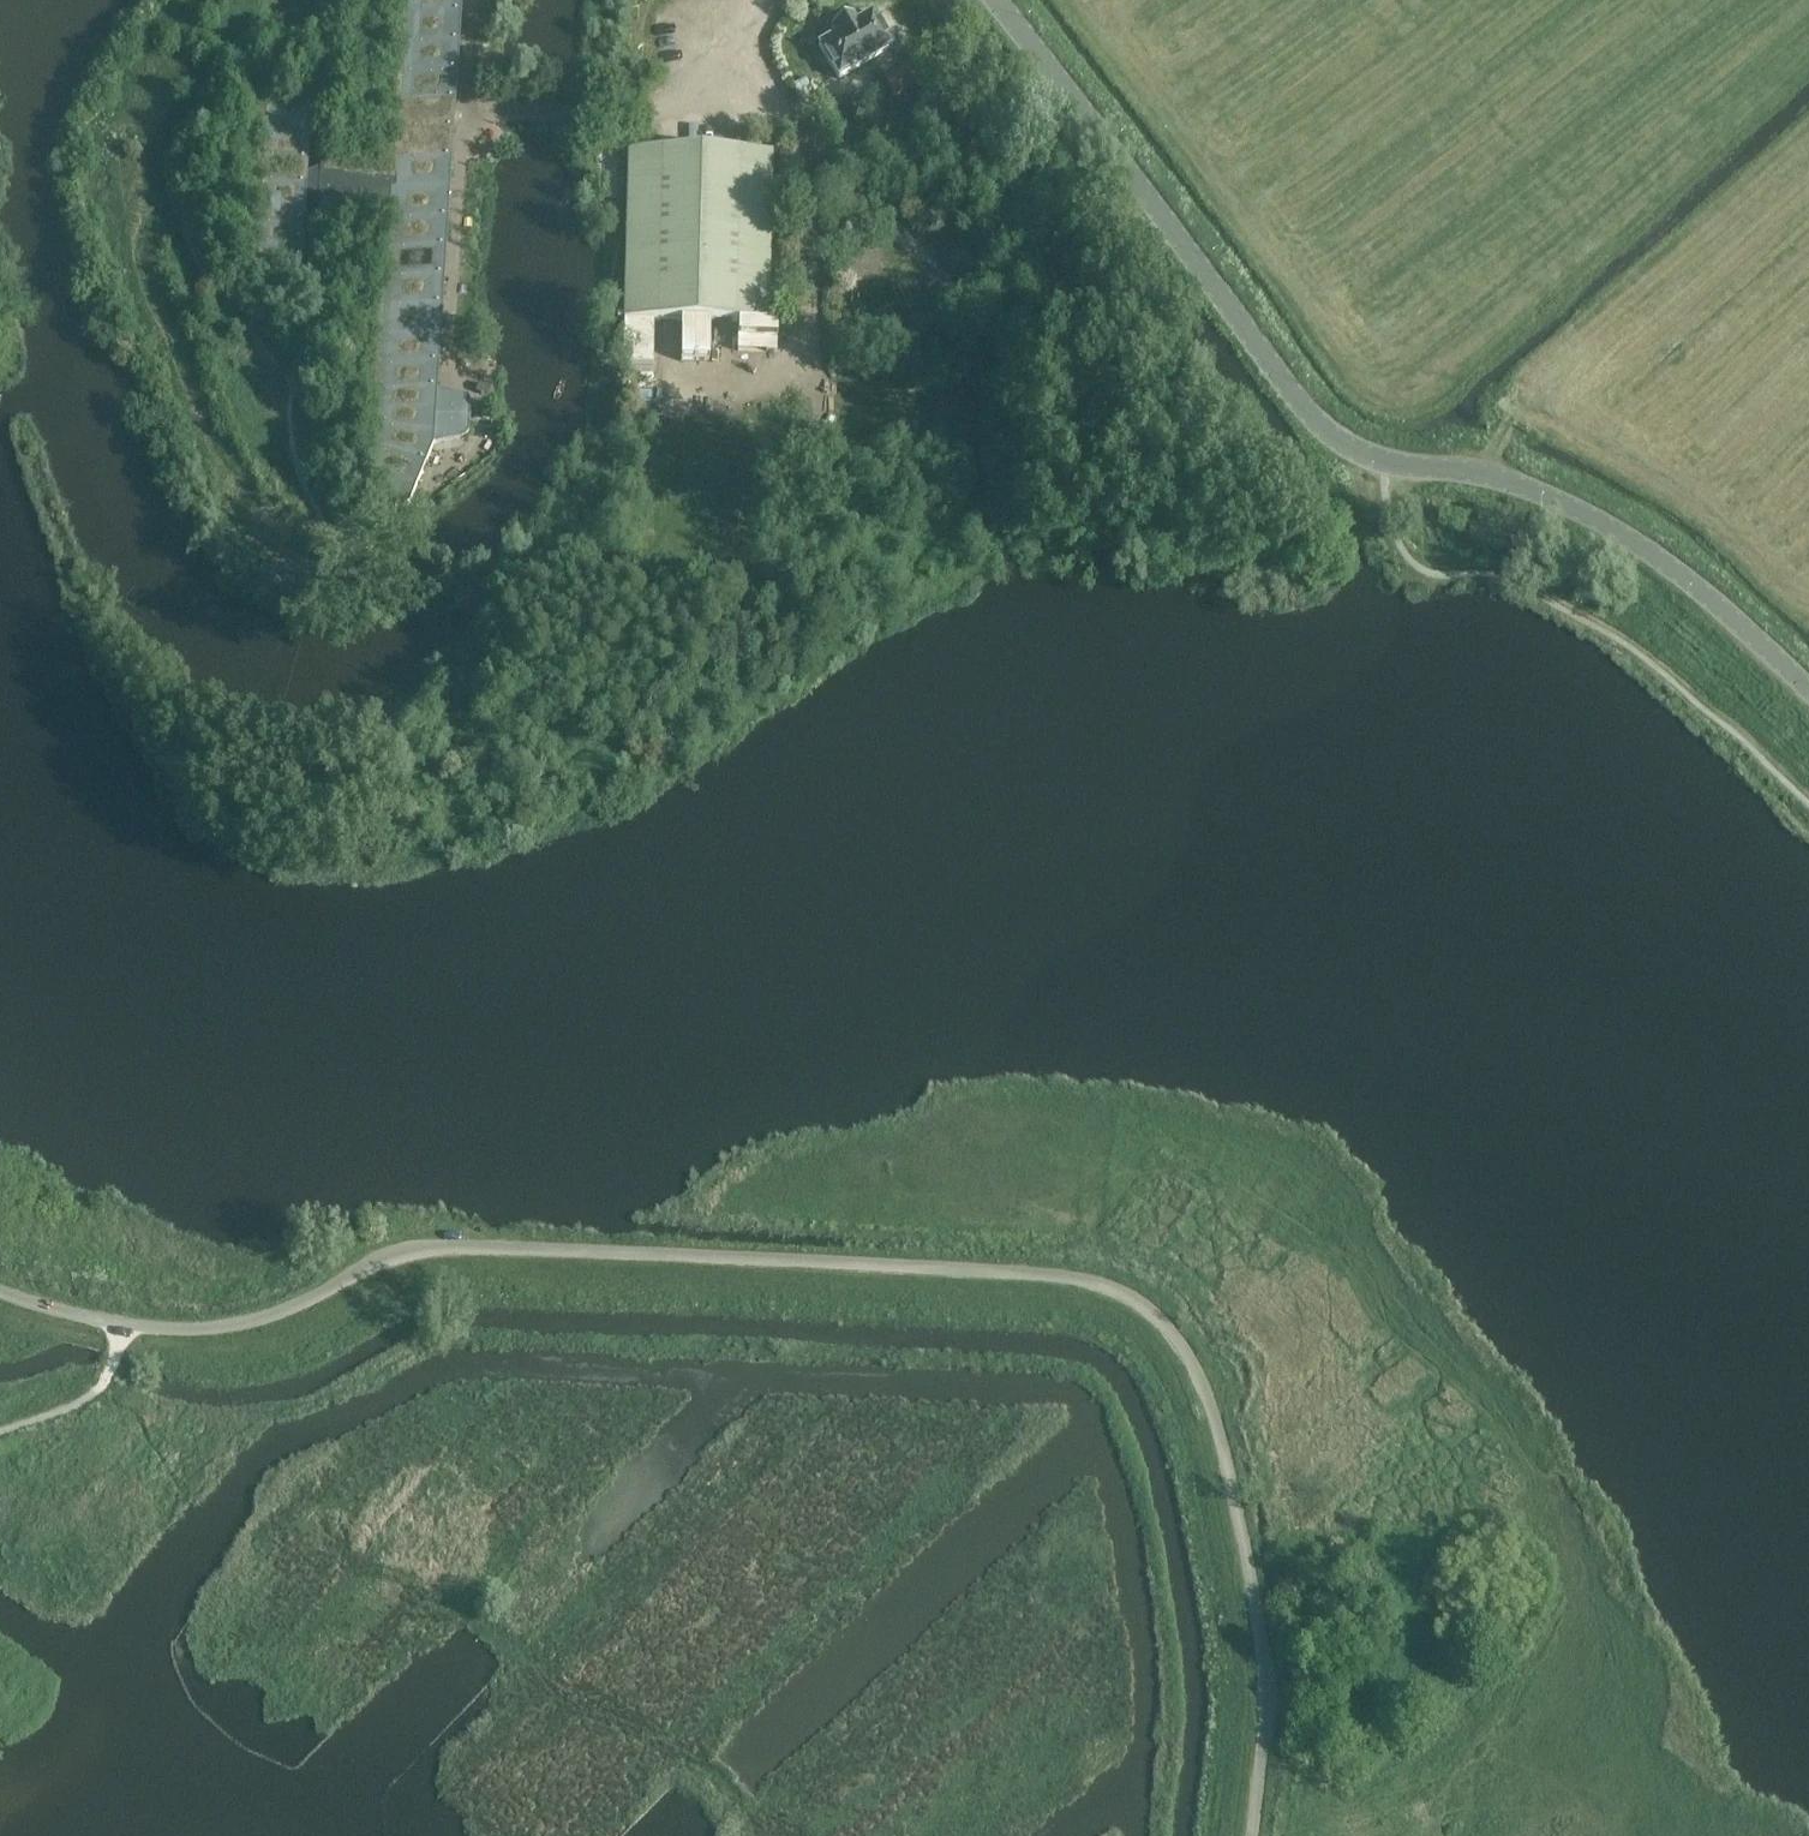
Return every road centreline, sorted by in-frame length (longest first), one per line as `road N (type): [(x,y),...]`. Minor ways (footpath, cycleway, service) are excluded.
road 1 (unclassified): [(1250,1835),(1267,1661),(1228,1467),(1203,1375),(1157,1317),(1113,1290),(1064,1276),(437,1245),(393,1254),(261,1319),(194,1329),(123,1325),(0,1291)]
road 2 (tertiary): [(1808,690),(1720,603),(1602,519),(1481,472),(1383,462),(1352,449),(1307,411),(995,0)]

